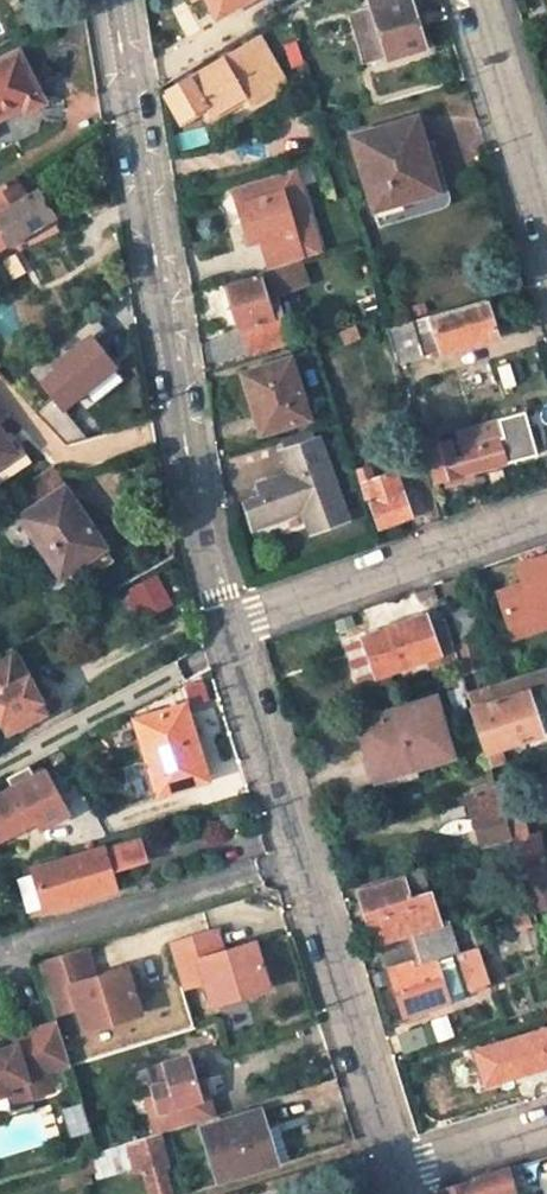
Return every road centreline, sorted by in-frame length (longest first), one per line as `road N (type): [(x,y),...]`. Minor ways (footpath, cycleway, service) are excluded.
road 1 (unclassified): [(114,0),(200,511),(227,623)]
road 2 (unclassified): [(227,623),(395,1170)]
road 3 (residential): [(227,623),(546,517)]
road 4 (unclassified): [(477,0),(546,226)]
road 5 (residential): [(395,1170),(546,1124)]

